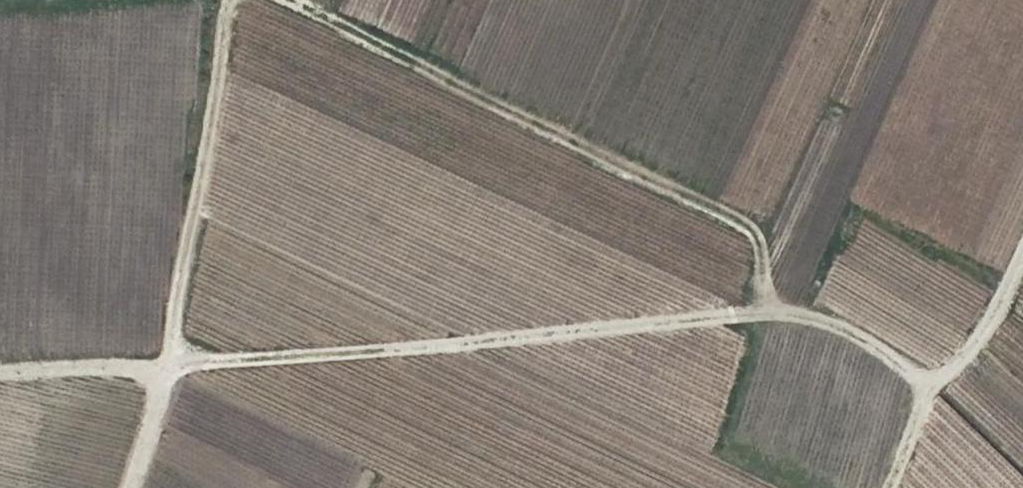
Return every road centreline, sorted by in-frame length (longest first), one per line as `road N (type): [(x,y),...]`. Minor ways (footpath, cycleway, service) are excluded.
road 1 (track): [(0,371),(163,367),(794,313),(853,333),(926,382),(969,354),(1022,252)]
road 2 (track): [(293,0),(749,225),(762,244),(769,313)]
road 3 (track): [(163,367),(234,0)]
road 4 (track): [(163,367),(131,487)]

